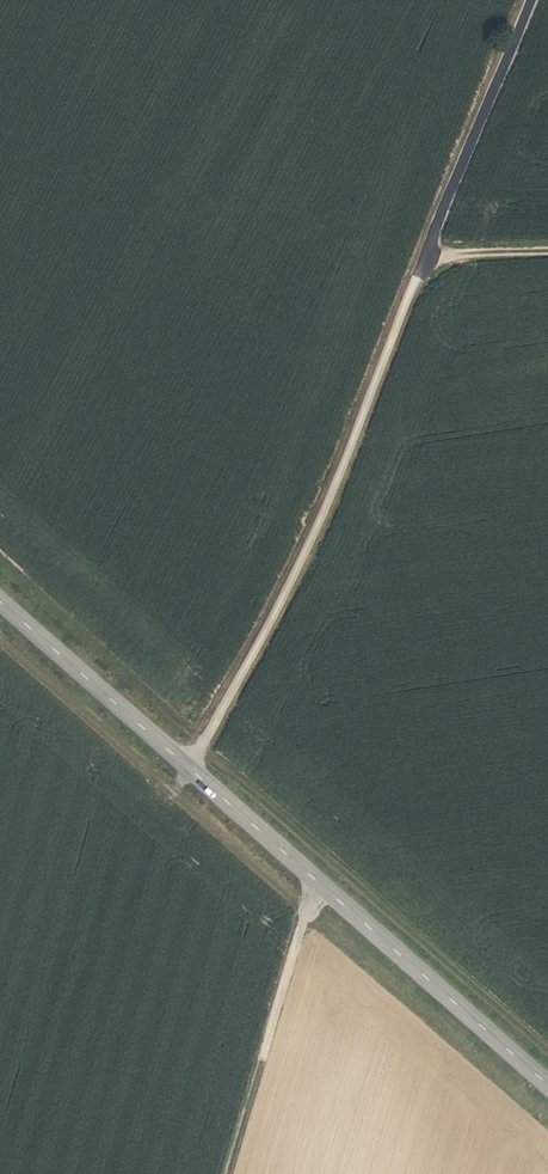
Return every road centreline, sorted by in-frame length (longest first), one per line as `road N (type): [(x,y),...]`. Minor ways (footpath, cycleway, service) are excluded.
road 1 (track): [(190,768),(332,501),(533,0)]
road 2 (secondary): [(547,1081),(0,603)]
road 3 (track): [(319,887),(233,1173)]
road 4 (track): [(425,259),(547,254)]

